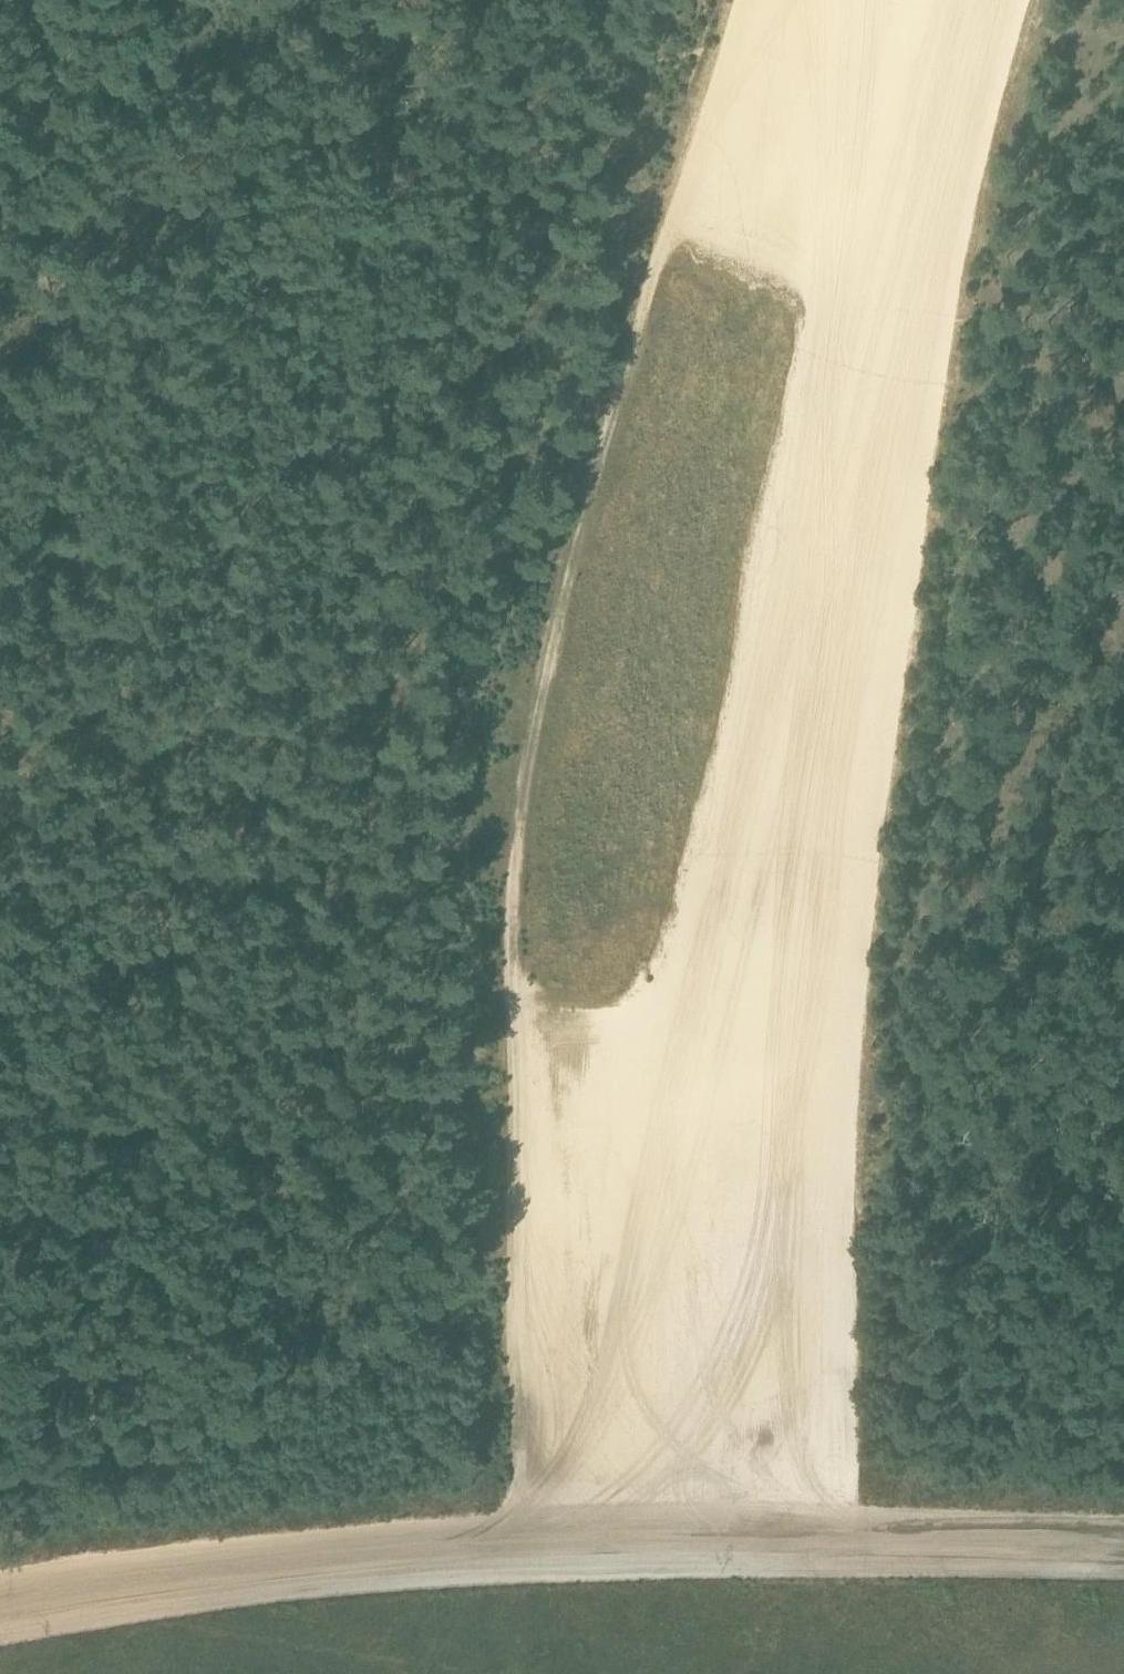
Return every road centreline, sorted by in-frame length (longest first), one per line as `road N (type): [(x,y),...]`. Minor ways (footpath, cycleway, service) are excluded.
road 1 (track): [(527,1550),(519,959),(530,819),(599,438),(735,0)]
road 2 (track): [(0,1618),(147,1584),(437,1553),(866,1540),(1123,1548)]

